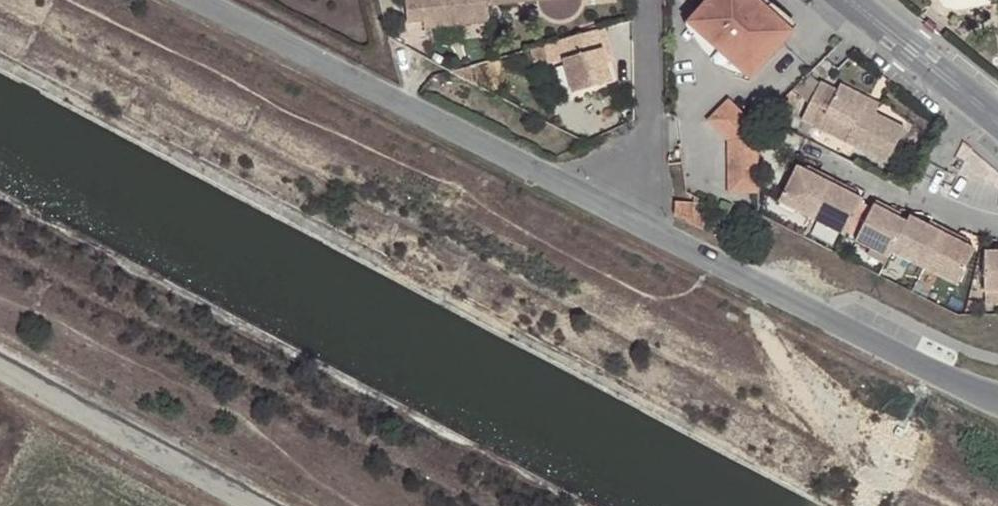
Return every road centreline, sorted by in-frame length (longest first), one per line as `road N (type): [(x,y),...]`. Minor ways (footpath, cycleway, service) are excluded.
road 1 (unclassified): [(650,224),(205,0)]
road 2 (unclassified): [(997,399),(650,224)]
road 3 (unclassified): [(0,373),(240,505)]
road 4 (unclassified): [(650,224),(647,0)]
road 5 (residential): [(811,154),(918,202),(997,224)]
road 6 (secondary): [(849,0),(997,118)]

